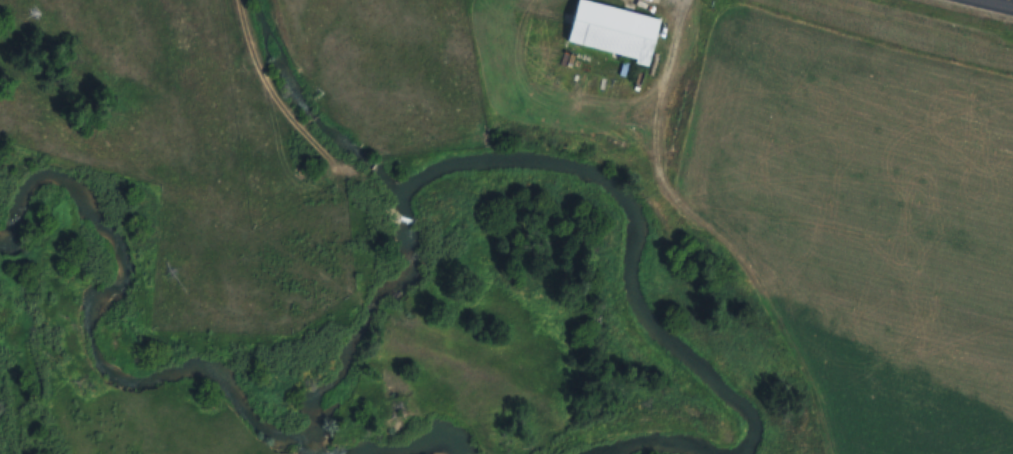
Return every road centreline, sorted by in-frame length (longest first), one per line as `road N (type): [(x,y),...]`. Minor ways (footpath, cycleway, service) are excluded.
road 1 (track): [(829,453),(775,298),(745,258),(667,199),(656,169),(656,106),(687,0)]

